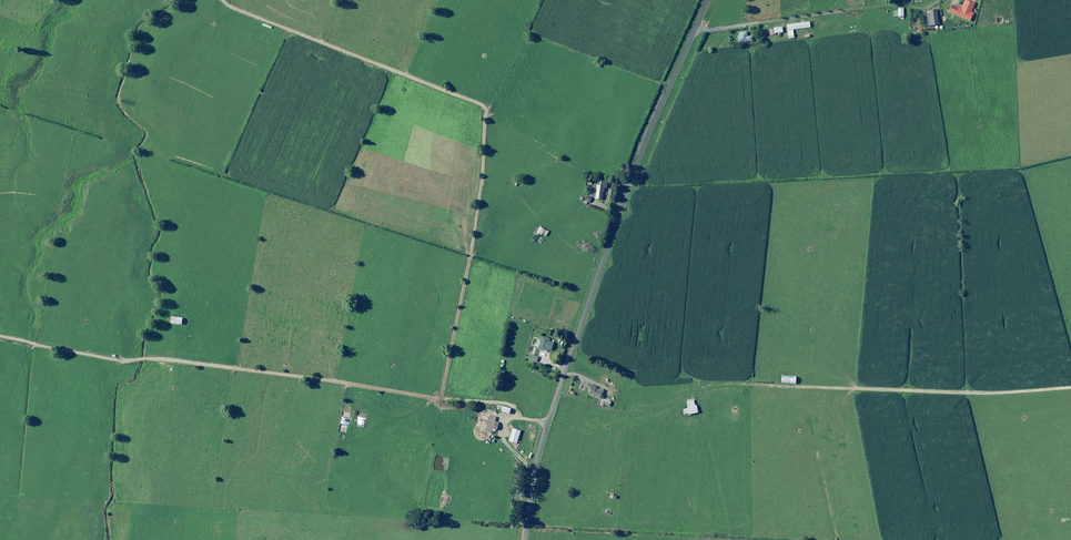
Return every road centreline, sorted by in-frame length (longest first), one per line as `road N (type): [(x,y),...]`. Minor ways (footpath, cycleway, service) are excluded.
road 1 (track): [(440,399),(487,110),(219,0)]
road 2 (unclassified): [(526,539),(552,410),(639,161),(710,0)]
road 3 (track): [(440,399),(159,361),(118,362),(0,339)]
road 4 (track): [(841,11),(697,30)]

